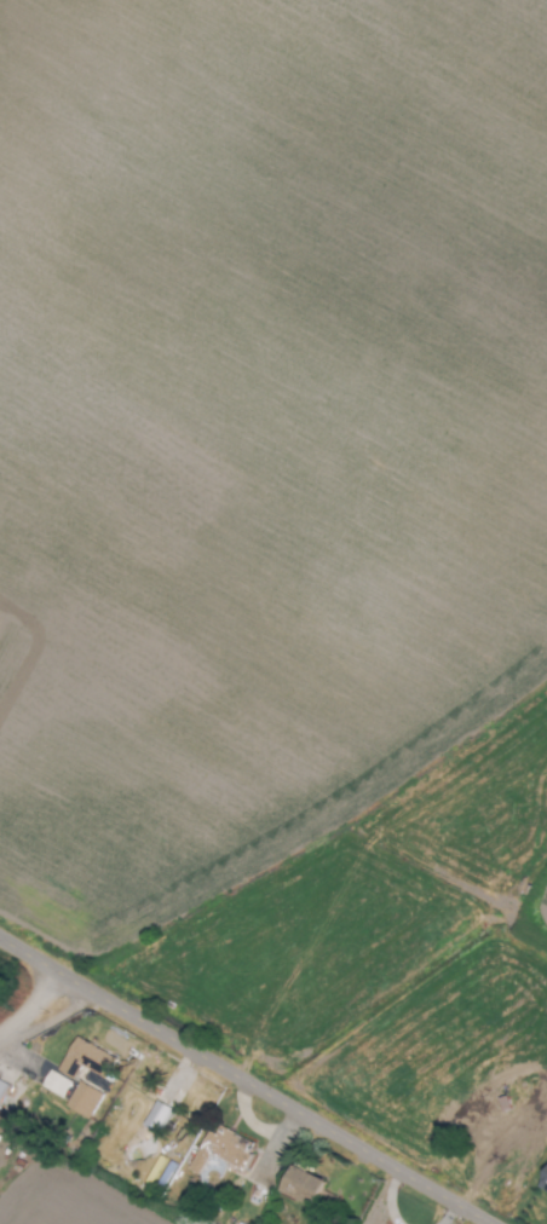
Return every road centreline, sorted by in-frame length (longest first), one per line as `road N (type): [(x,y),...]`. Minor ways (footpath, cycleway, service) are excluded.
road 1 (residential): [(486,1223),(0,939)]

